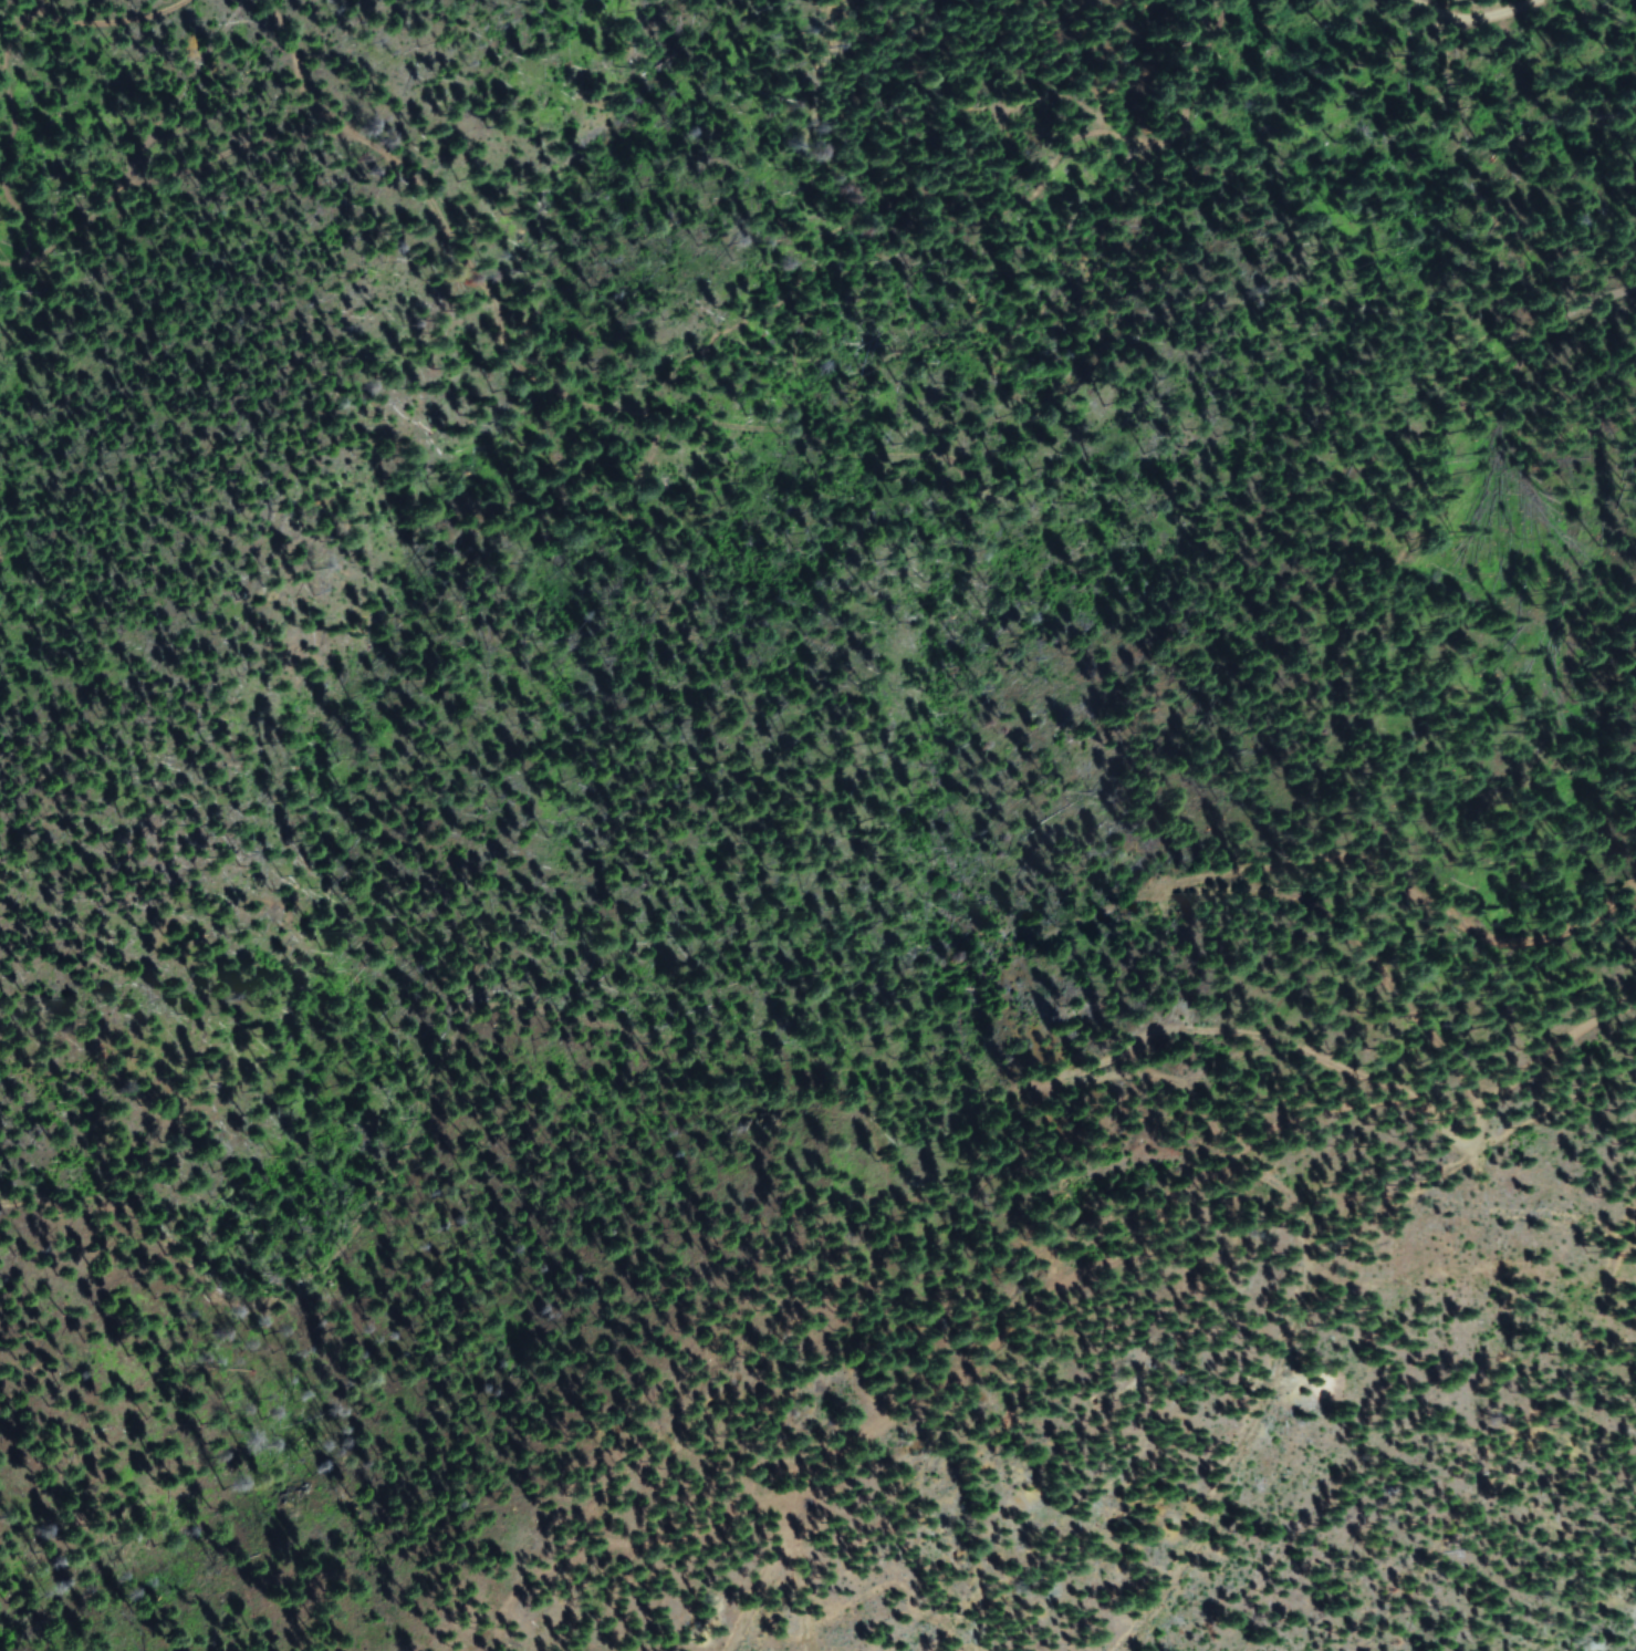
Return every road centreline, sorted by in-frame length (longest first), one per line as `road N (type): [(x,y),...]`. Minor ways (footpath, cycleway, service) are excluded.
road 1 (track): [(1628,0),(1554,41),(1327,14),(1311,0)]

